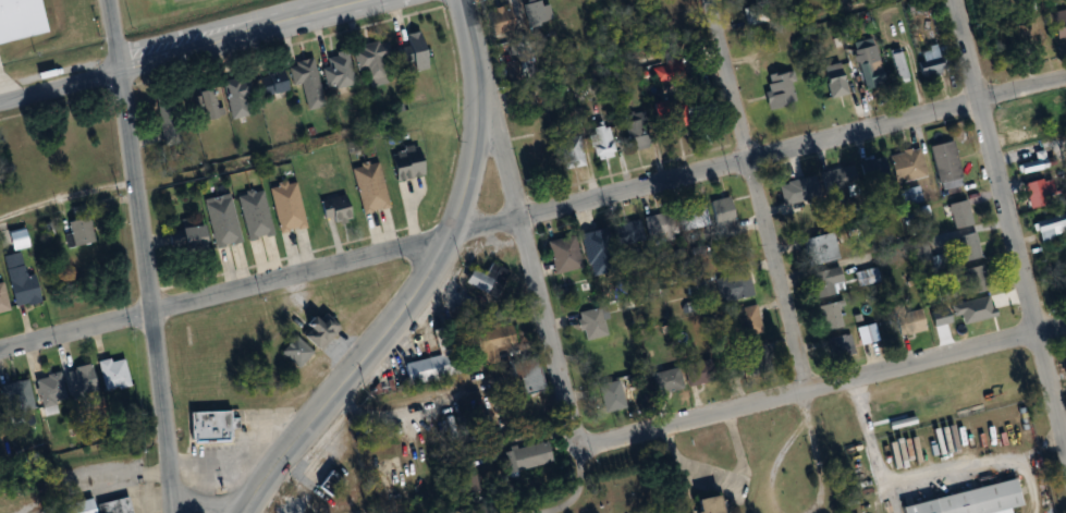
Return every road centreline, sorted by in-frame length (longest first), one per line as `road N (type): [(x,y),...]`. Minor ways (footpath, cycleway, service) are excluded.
road 1 (residential): [(452,234),(1065,77)]
road 2 (residential): [(106,0),(156,310),(174,512)]
road 3 (secondary): [(479,71),(452,234),(407,304),(238,512)]
road 4 (residential): [(584,448),(1065,327)]
road 5 (residential): [(452,234),(0,348)]
road 6 (residential): [(951,0),(1065,450)]
road 7 (residential): [(708,0),(814,390)]
road 8 (residential): [(479,71),(584,448)]
road 9 (tertiary): [(361,0),(0,100)]

